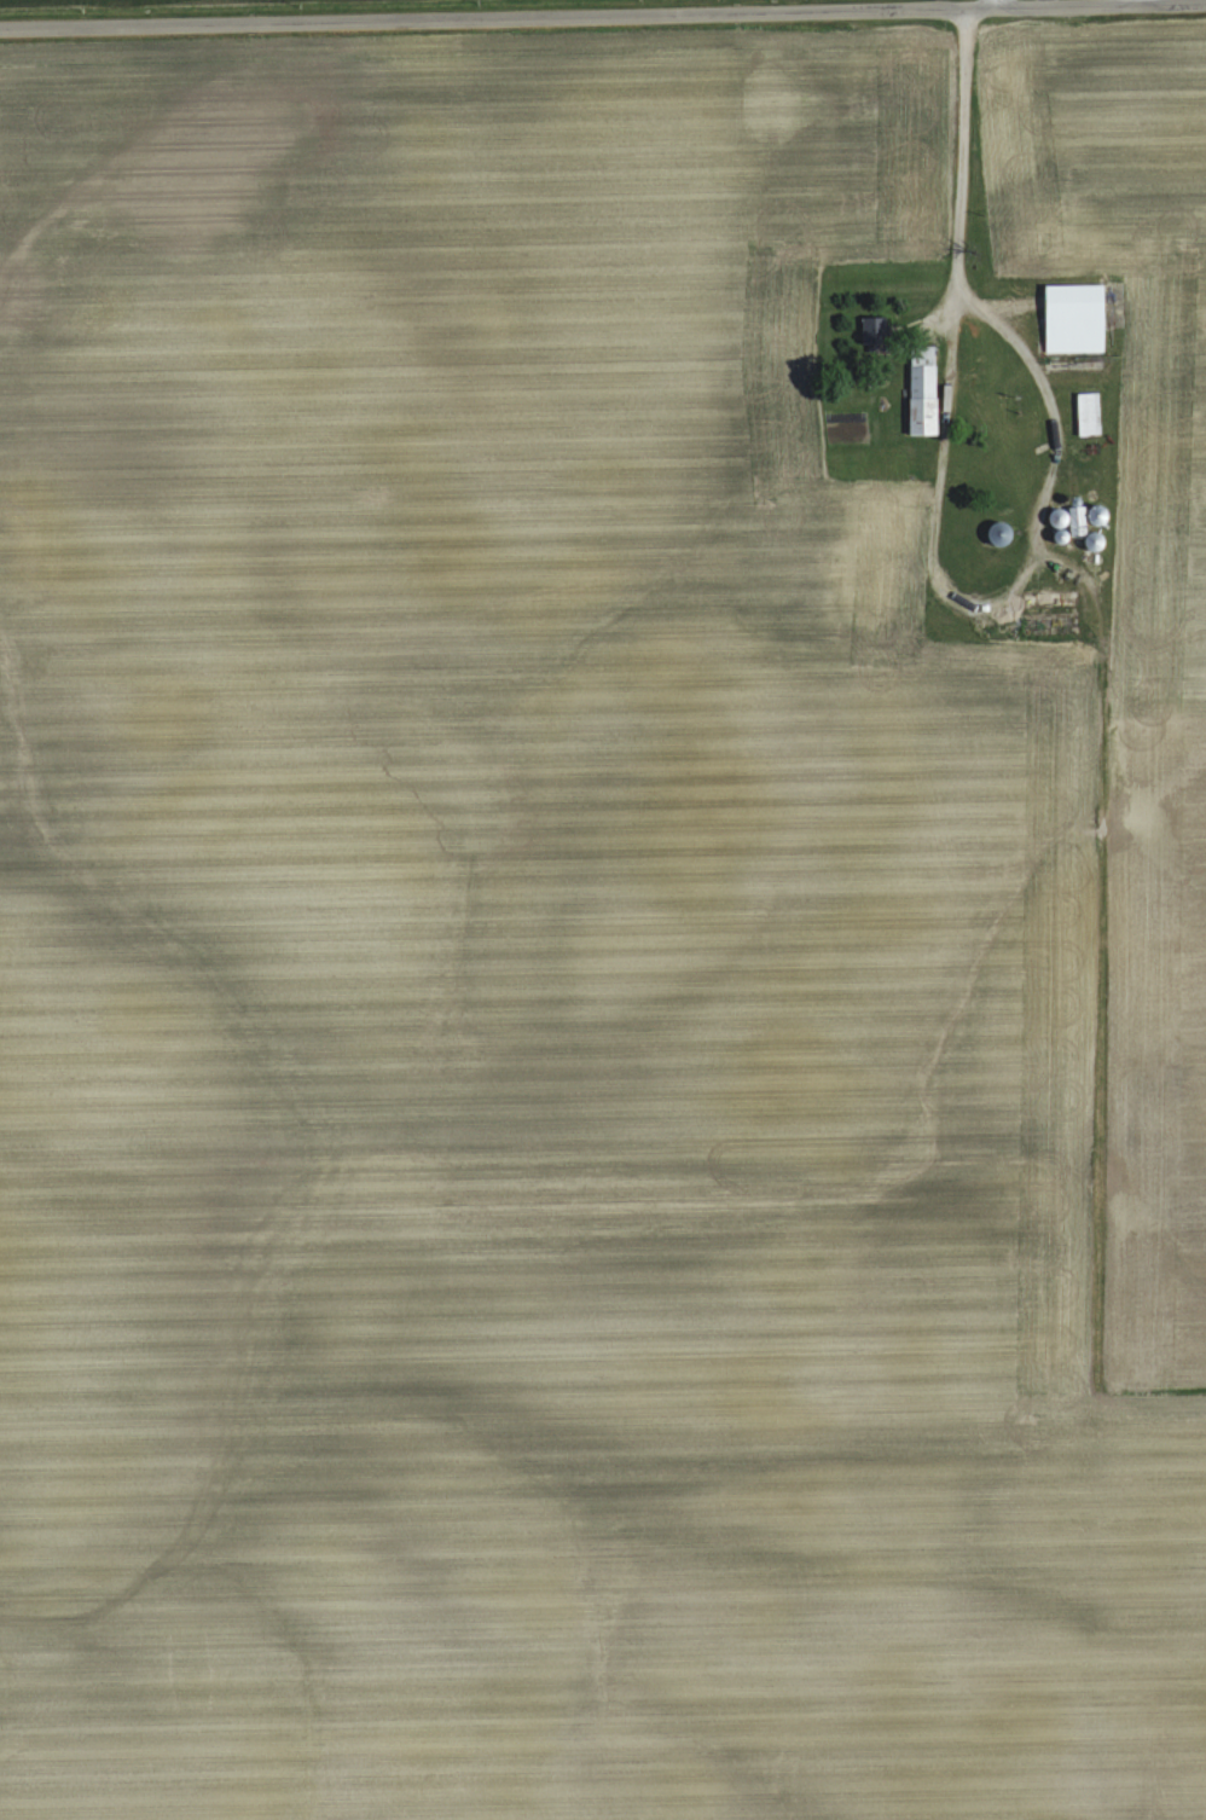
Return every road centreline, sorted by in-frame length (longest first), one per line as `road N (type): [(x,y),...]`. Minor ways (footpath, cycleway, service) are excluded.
road 1 (residential): [(0,27),(1205,3)]

